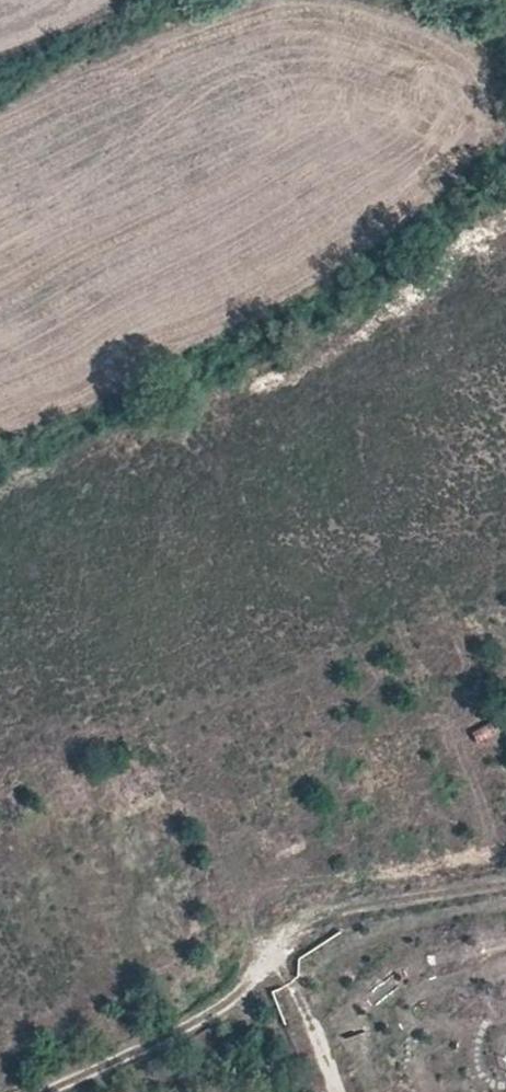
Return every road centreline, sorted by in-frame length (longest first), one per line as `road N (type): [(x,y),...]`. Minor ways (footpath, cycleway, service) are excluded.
road 1 (track): [(62,1089),(207,1023),(300,927),(505,890)]

